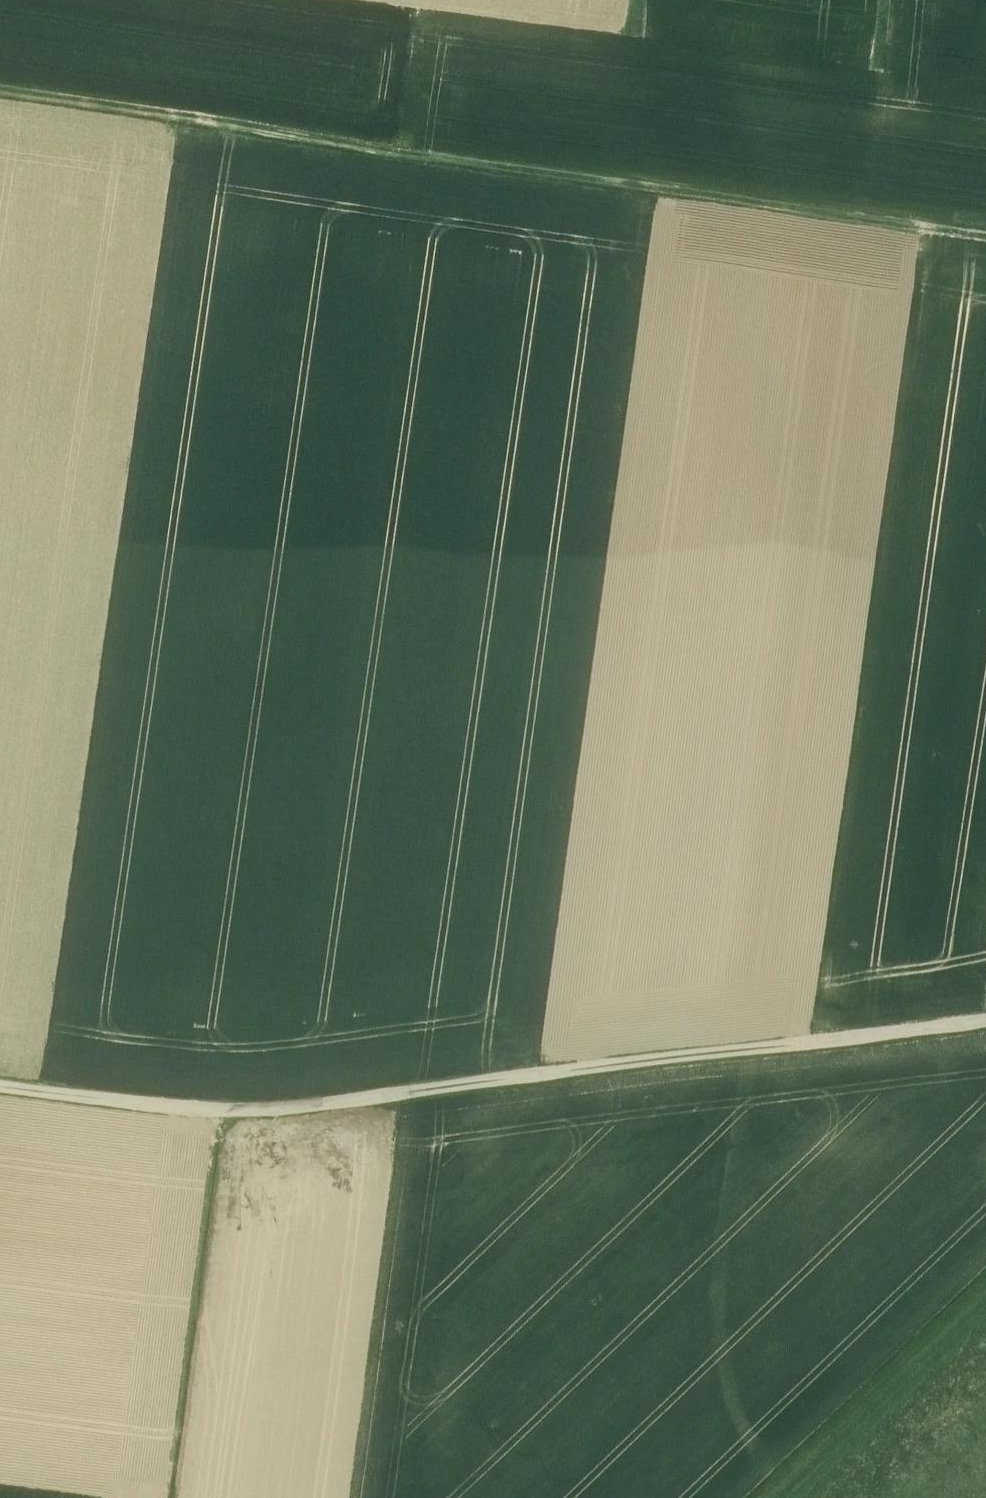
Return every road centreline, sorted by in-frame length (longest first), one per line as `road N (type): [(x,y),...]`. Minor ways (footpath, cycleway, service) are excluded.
road 1 (track): [(0,89),(985,232)]
road 2 (track): [(985,1018),(636,1082),(220,1118),(0,1089)]
road 3 (track): [(220,1118),(168,1497)]

